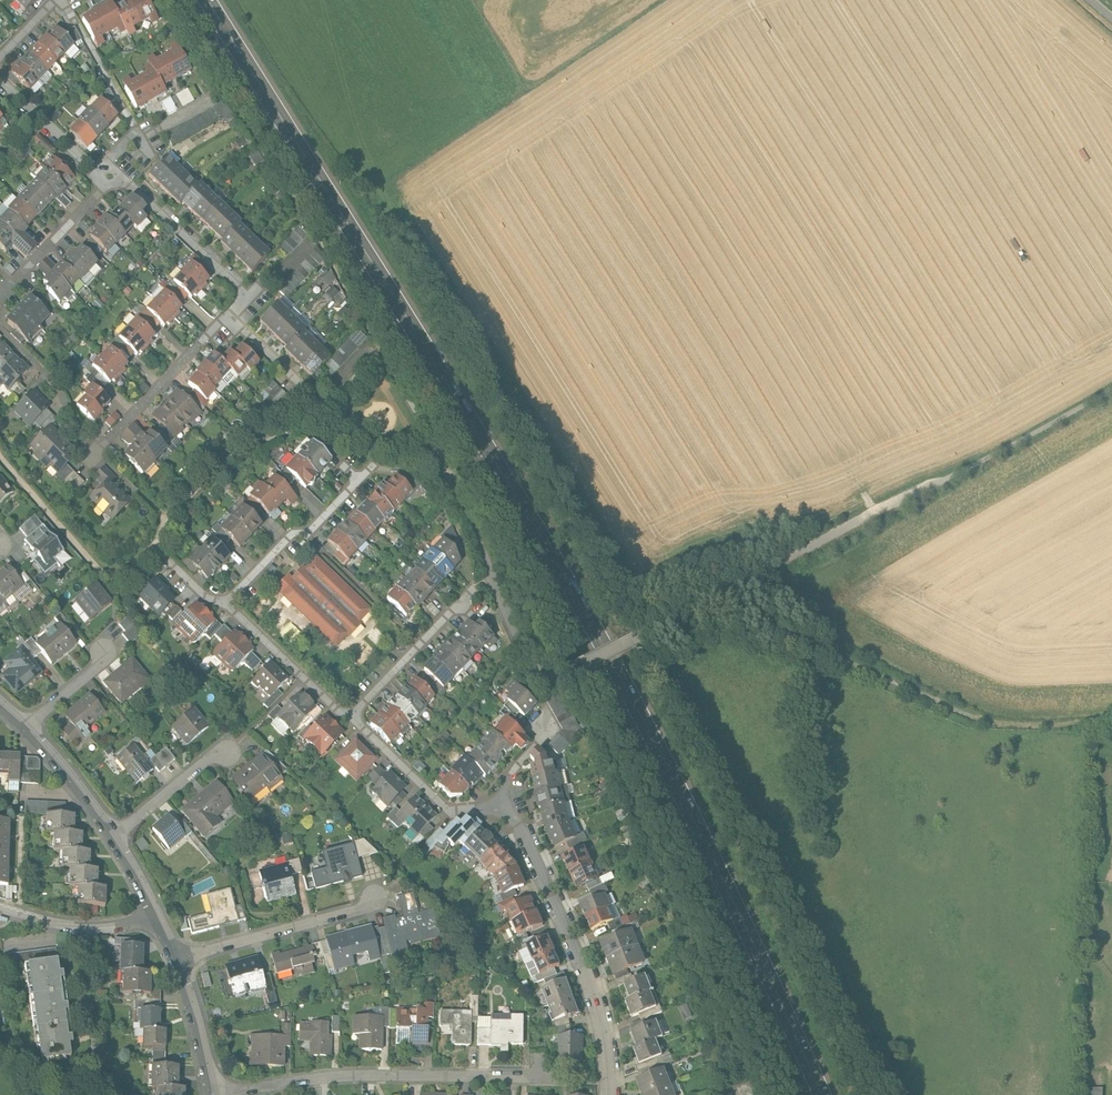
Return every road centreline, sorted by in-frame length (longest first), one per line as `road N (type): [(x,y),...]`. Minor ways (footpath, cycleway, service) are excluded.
road 1 (primary): [(207,0),(506,476),(622,677),(823,1094)]
road 2 (track): [(1111,389),(637,639)]
road 3 (residential): [(214,1094),(358,1074),(538,1071)]
road 4 (residential): [(179,961),(362,908),(373,897)]
road 5 (residential): [(508,802),(452,811),(352,716)]
road 6 (residential): [(228,313),(97,450)]
road 7 (residential): [(225,602),(361,478)]
road 8 (residential): [(582,967),(508,802)]
road 9 (residential): [(249,291),(121,171)]
road 10 (residential): [(352,716),(473,589)]
road 11 (residential): [(352,716),(225,602)]
road 12 (residential): [(109,182),(0,303)]
road 13 (residential): [(0,909),(91,928),(157,914)]
road 14 (residential): [(113,834),(215,758),(228,756)]
road 15 (residential): [(113,834),(26,726)]
road 16 (residential): [(214,1094),(179,961)]
road 17 (residential): [(98,170),(0,83)]
road 18 (residential): [(608,1094),(605,1041),(582,967)]
road 19 (residential): [(228,313),(318,397)]

